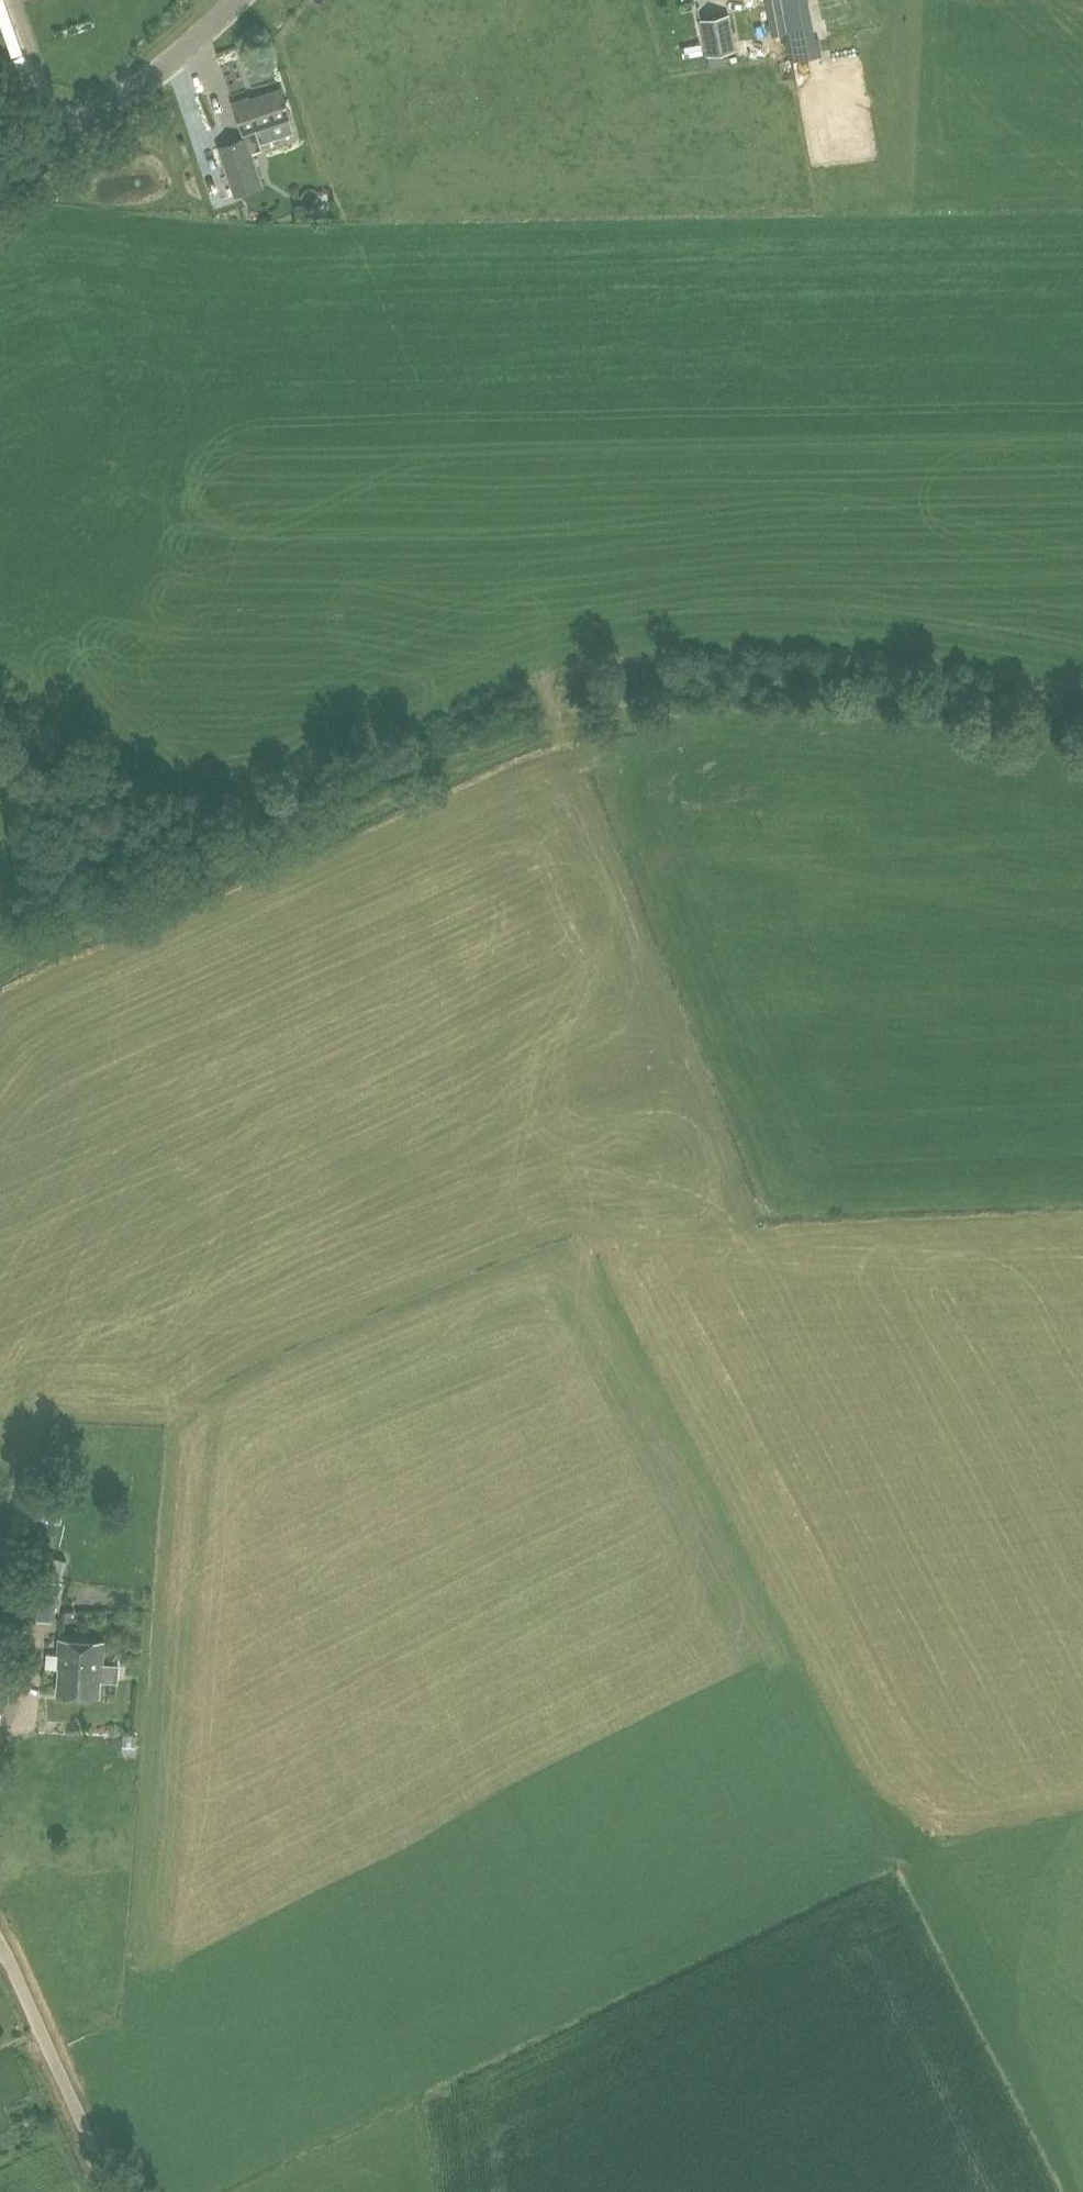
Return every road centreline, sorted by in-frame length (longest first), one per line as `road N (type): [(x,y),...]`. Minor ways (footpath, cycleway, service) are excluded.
road 1 (tertiary): [(0,177),(138,93),(241,0)]

